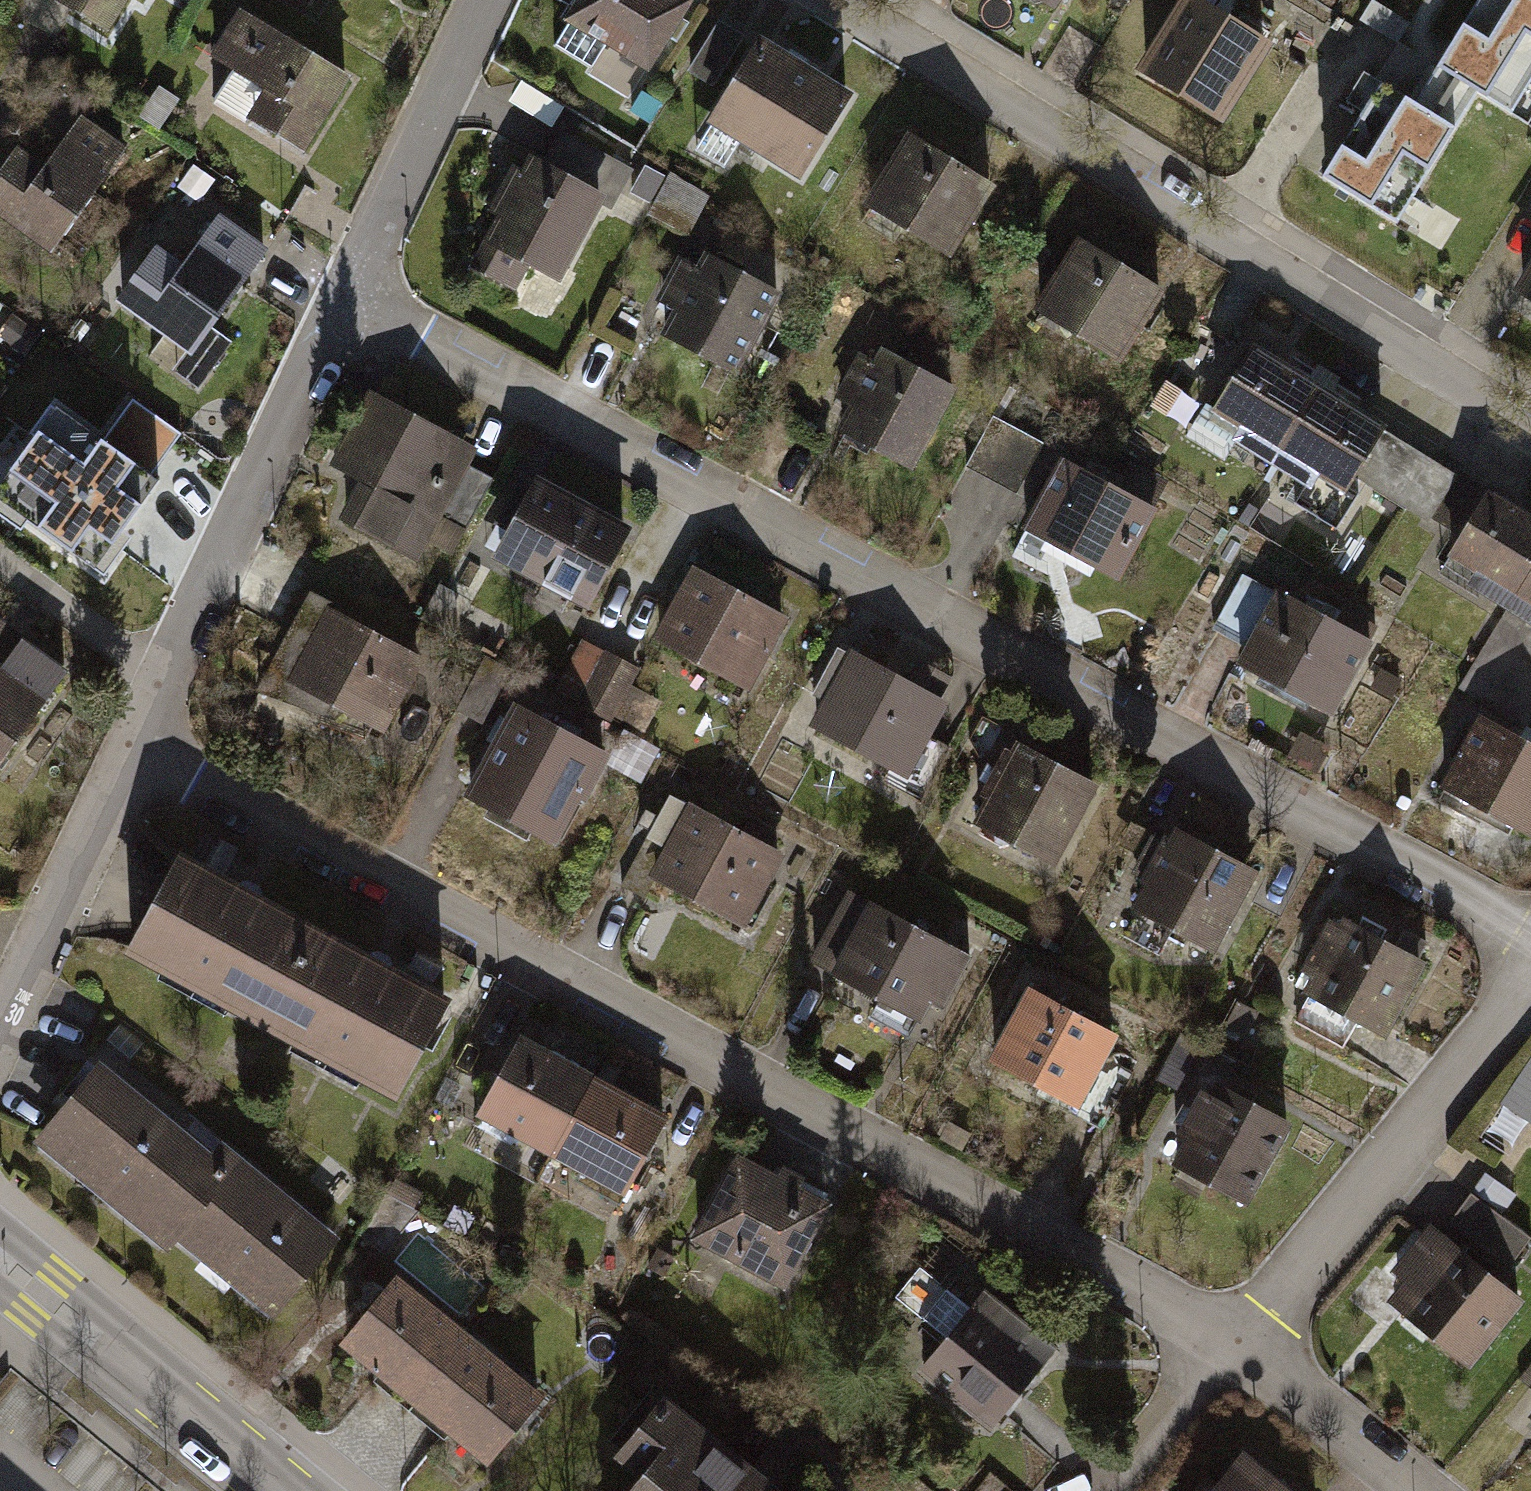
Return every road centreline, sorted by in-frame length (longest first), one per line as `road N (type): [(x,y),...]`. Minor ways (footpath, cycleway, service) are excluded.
road 1 (residential): [(1530,931),(348,291)]
road 2 (residential): [(1243,1344),(144,738)]
road 3 (residential): [(1530,424),(839,0)]
road 4 (residential): [(1243,1344),(1530,971)]
road 5 (residential): [(178,674),(348,291)]
road 6 (residential): [(0,1258),(280,1490)]
road 7 (residential): [(348,291),(493,0)]
road 8 (residential): [(0,1029),(144,738)]
road 9 (residential): [(1422,1490),(1243,1344)]
road 10 (residential): [(178,674),(0,554)]

